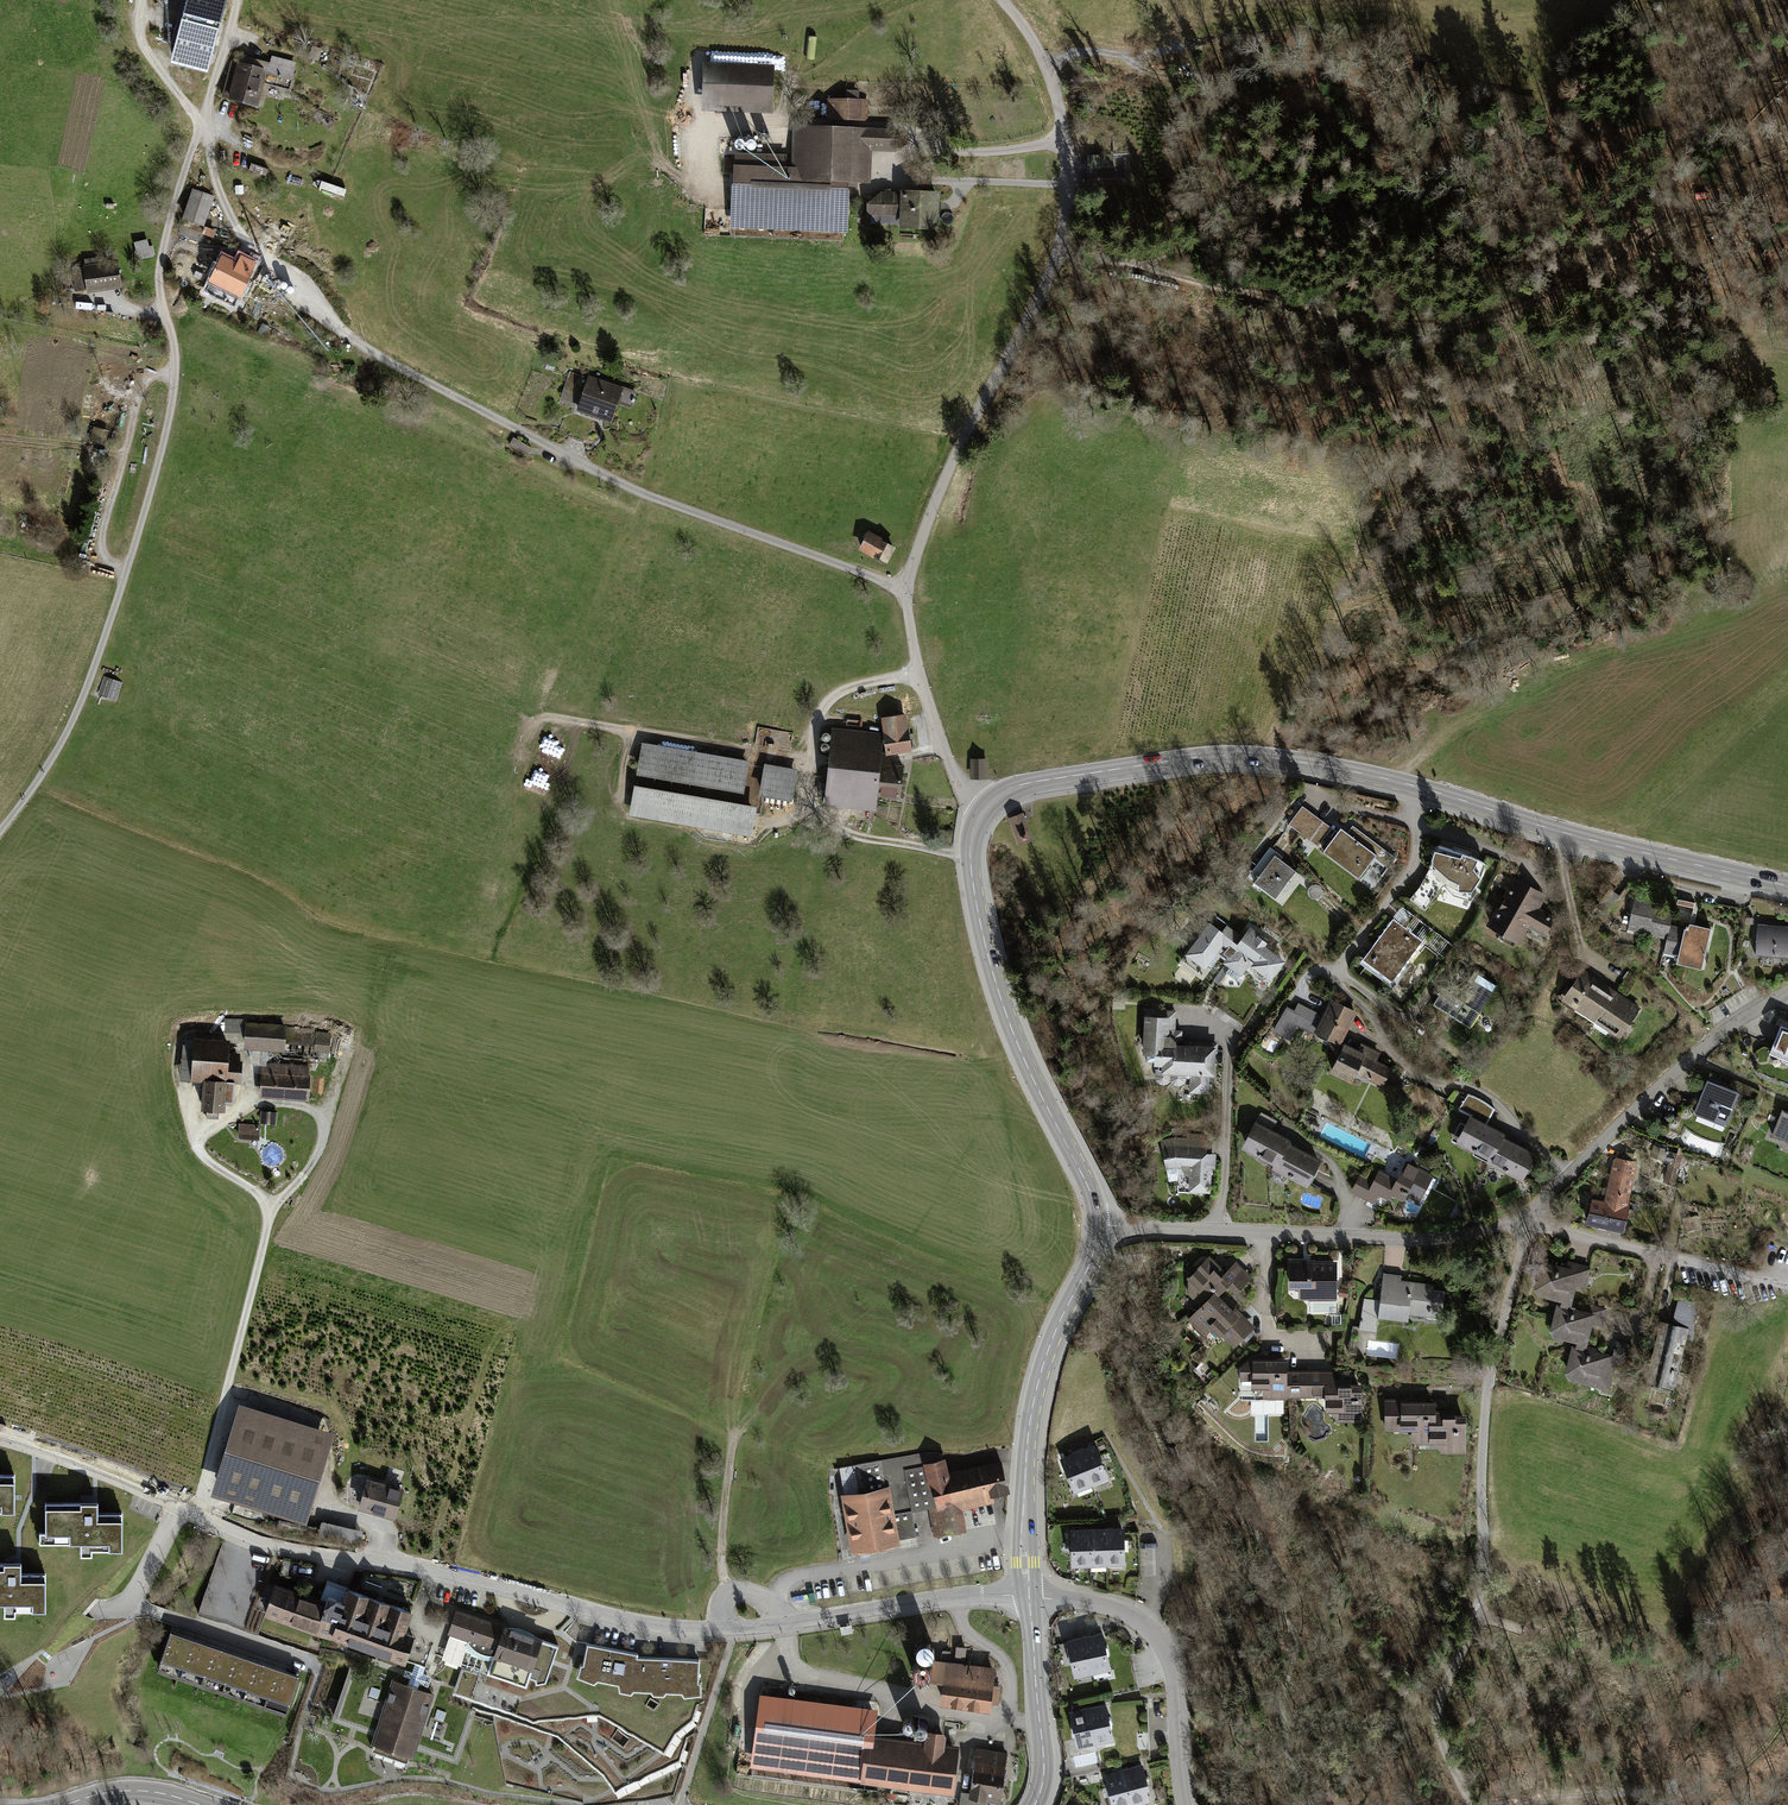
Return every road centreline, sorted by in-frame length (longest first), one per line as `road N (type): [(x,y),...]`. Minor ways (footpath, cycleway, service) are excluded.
road 1 (track): [(908,591),(627,486),(371,352),(289,277),(247,250),(216,186),(205,113)]
road 2 (track): [(237,0),(158,281),(176,375),(150,495),(80,705),(0,831)]
road 3 (unclassified): [(1006,0),(1049,64),(1067,170),(1059,251),(944,481),(912,567),(908,601),(925,694),(949,761),(986,806)]
road 4 (residential): [(195,1513),(283,1547),(439,1569),(595,1613),(689,1629),(783,1625),(956,1598),(1029,1597)]
road 5 (secondary): [(986,806),(1034,783),(1255,757),(1370,775),(1572,835),(1787,885)]
road 6 (track): [(1059,251),(1423,328),(1502,322),(1712,200)]
road 7 (secondary): [(1097,1229),(1092,1196),(1019,1049),(991,968),(969,855),(986,806)]
road 8 (track): [(1472,1804),(1431,1719),(1482,1598),(1487,1389)]
road 9 (secondary): [(1029,1597),(1024,1533),(1033,1409),(1097,1229)]
road 10 (unclassified): [(195,1513),(268,1224),(267,1201),(233,1175)]
road 11 (residential): [(1787,988),(1731,1025),(1643,1102),(1529,1221)]
road 12 (track): [(1133,265),(1242,227),(1345,160),(1393,117),(1402,98)]
road 13 (residential): [(1029,1597),(1109,1606),(1156,1634),(1174,1692),(1186,1804)]
road 14 (residential): [(1529,1221),(1453,1239),(1262,1233)]
road 15 (residential): [(1529,1221),(1787,1286)]
road 16 (track): [(124,575),(108,557),(105,520),(141,391),(150,380),(176,375)]
road 17 (residential): [(0,1435),(195,1513)]
road 18 (secondary): [(1029,1597),(1045,1759),(1035,1804)]
road 19 (residential): [(1487,1389),(1529,1221)]
road 20 (track): [(1509,1804),(1624,1791),(1674,1800)]
road 21 (residential): [(1262,1233),(1097,1229)]
road 22 (residential): [(1319,1359),(1271,1338),(1262,1233)]

